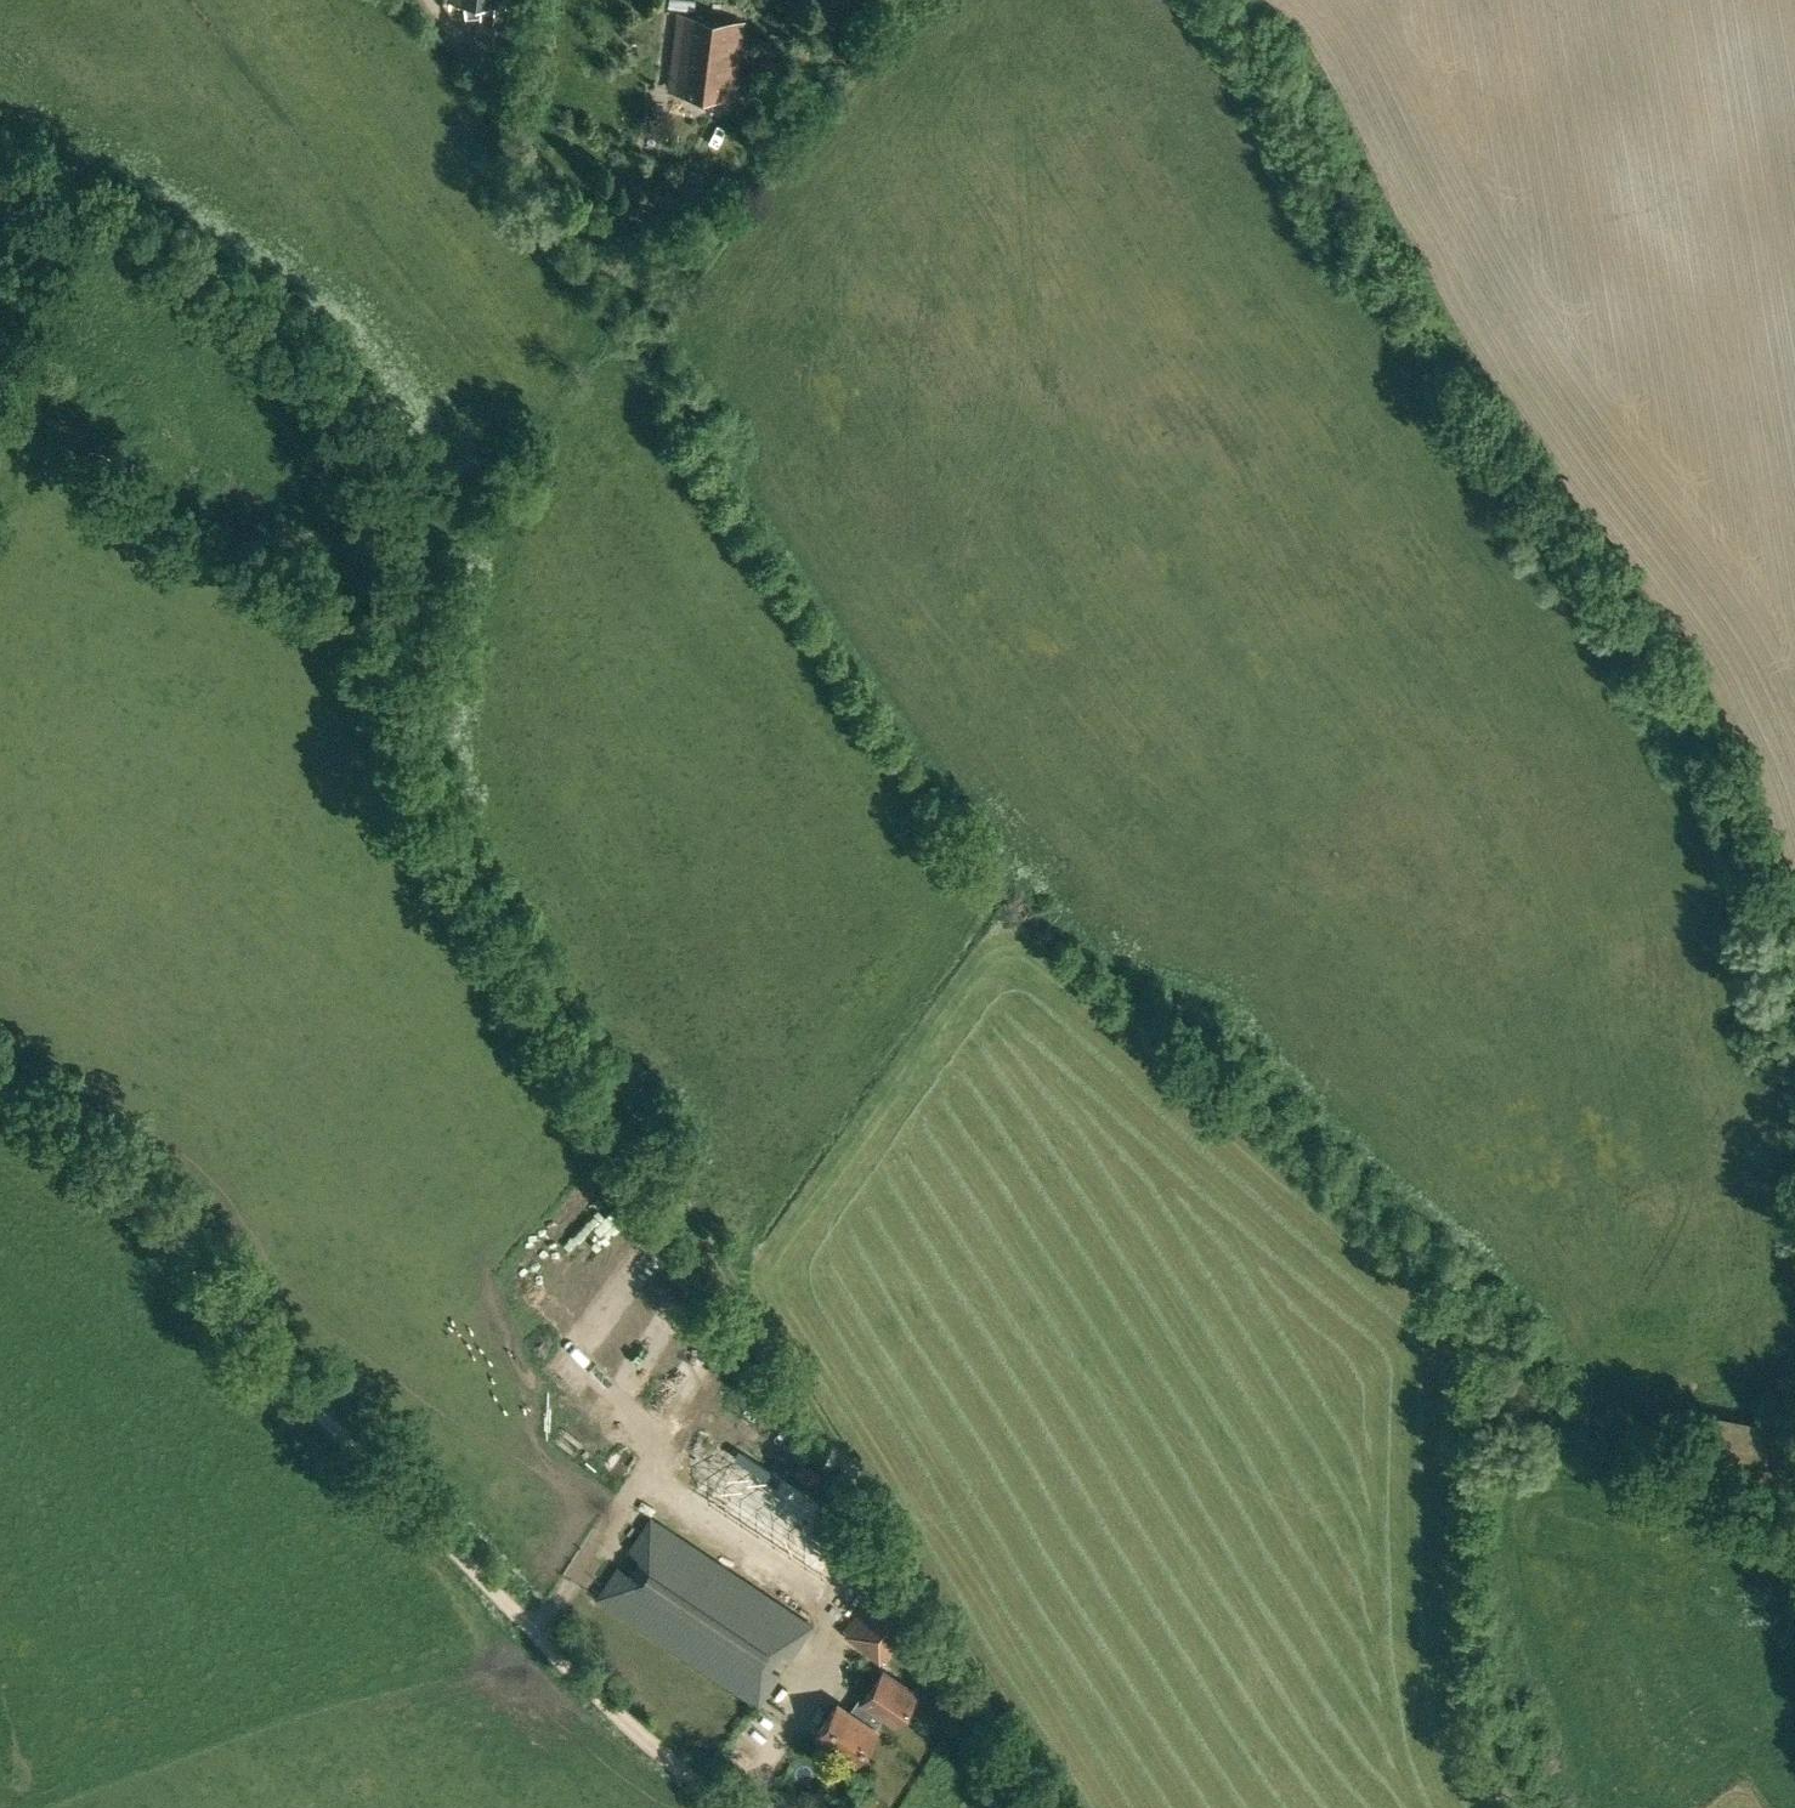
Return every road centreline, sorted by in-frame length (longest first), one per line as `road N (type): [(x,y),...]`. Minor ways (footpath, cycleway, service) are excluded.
road 1 (track): [(0,110),(280,309),(339,373),(381,437),(408,537),(419,690),(437,766),(462,821),(684,1193),(1076,1807)]
road 2 (track): [(746,1807),(644,1740),(530,1631),(230,1319),(146,1206),(0,1088)]

